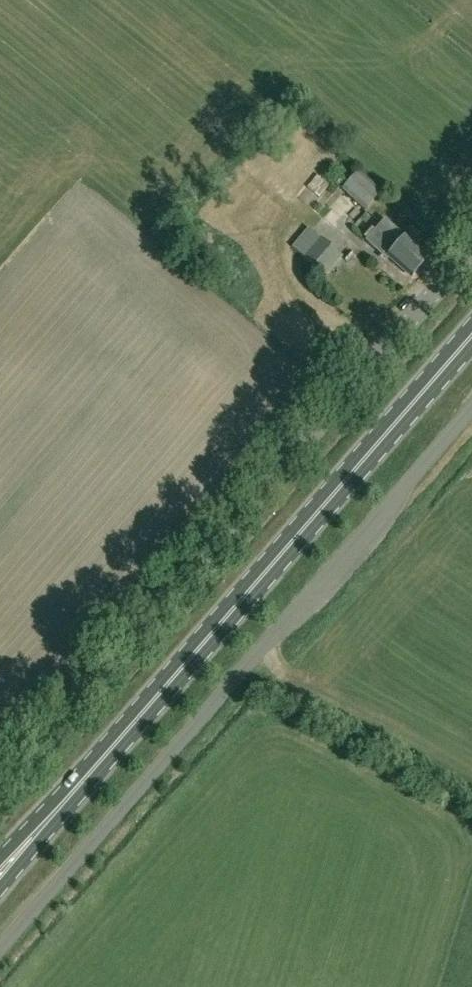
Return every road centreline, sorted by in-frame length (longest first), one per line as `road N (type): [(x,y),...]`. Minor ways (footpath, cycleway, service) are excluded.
road 1 (unclassified): [(0,949),(471,409)]
road 2 (unclassified): [(0,790),(471,252)]
road 3 (primary): [(20,852),(471,335)]

